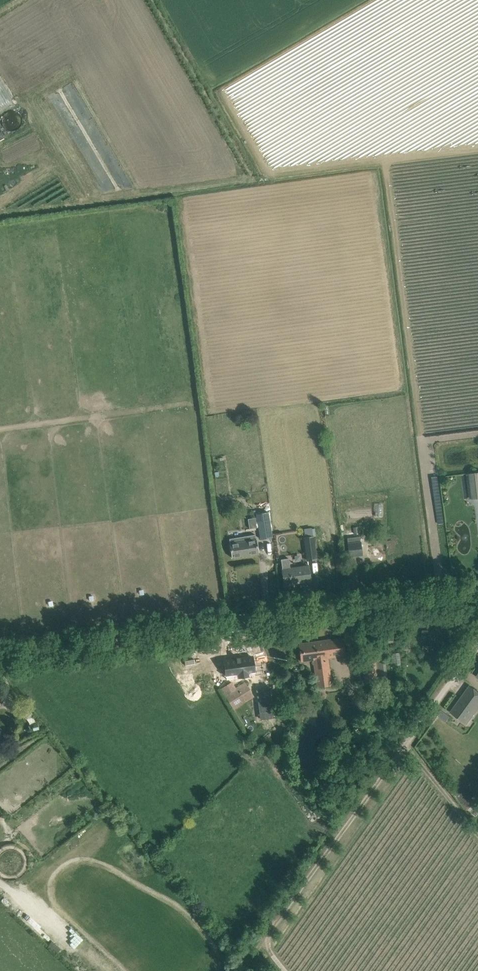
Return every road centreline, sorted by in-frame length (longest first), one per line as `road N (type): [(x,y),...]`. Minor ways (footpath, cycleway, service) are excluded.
road 1 (tertiary): [(0,656),(477,589)]
road 2 (track): [(477,642),(243,970)]

